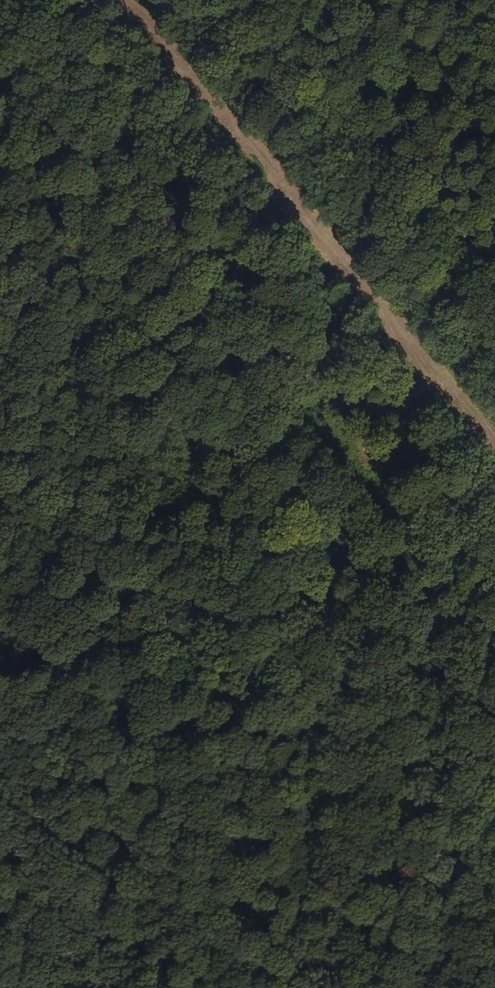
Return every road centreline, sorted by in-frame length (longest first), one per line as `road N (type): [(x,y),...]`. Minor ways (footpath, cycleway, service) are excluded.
road 1 (track): [(217,0),(494,283)]
road 2 (track): [(494,740),(248,987)]

